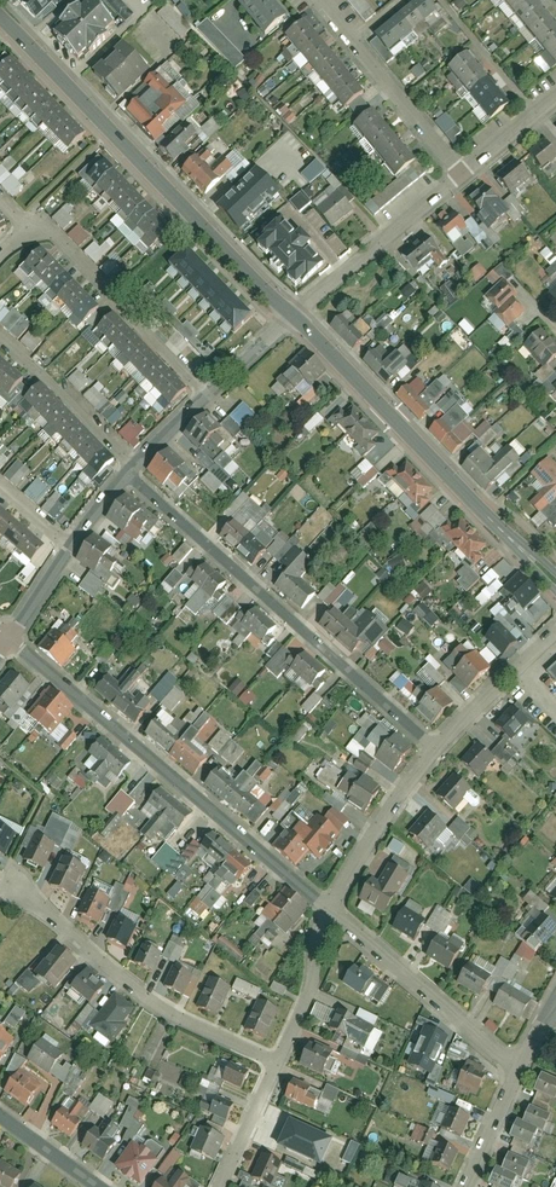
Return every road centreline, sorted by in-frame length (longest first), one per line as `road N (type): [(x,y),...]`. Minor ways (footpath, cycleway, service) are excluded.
road 1 (tertiary): [(293,315),(0,12)]
road 2 (residential): [(334,904),(12,638)]
road 3 (residential): [(439,746),(130,470)]
road 4 (tertiary): [(555,586),(293,315)]
road 5 (residential): [(276,1063),(164,1008),(9,876)]
road 6 (residential): [(518,1067),(334,904)]
road 7 (residential): [(205,393),(67,239),(42,233)]
road 8 (residential): [(464,172),(293,315)]
road 9 (residential): [(439,746),(368,836),(334,904)]
road 10 (residential): [(130,470),(0,335)]
road 11 (residential): [(464,172),(352,39)]
road 12 (residential): [(334,904),(276,1063)]
road 13 (residential): [(555,629),(439,746)]
road 14 (residential): [(276,1063),(224,1186)]
road 15 (residential): [(518,1067),(464,1186)]
road 16 (residential): [(0,1118),(99,1186)]

